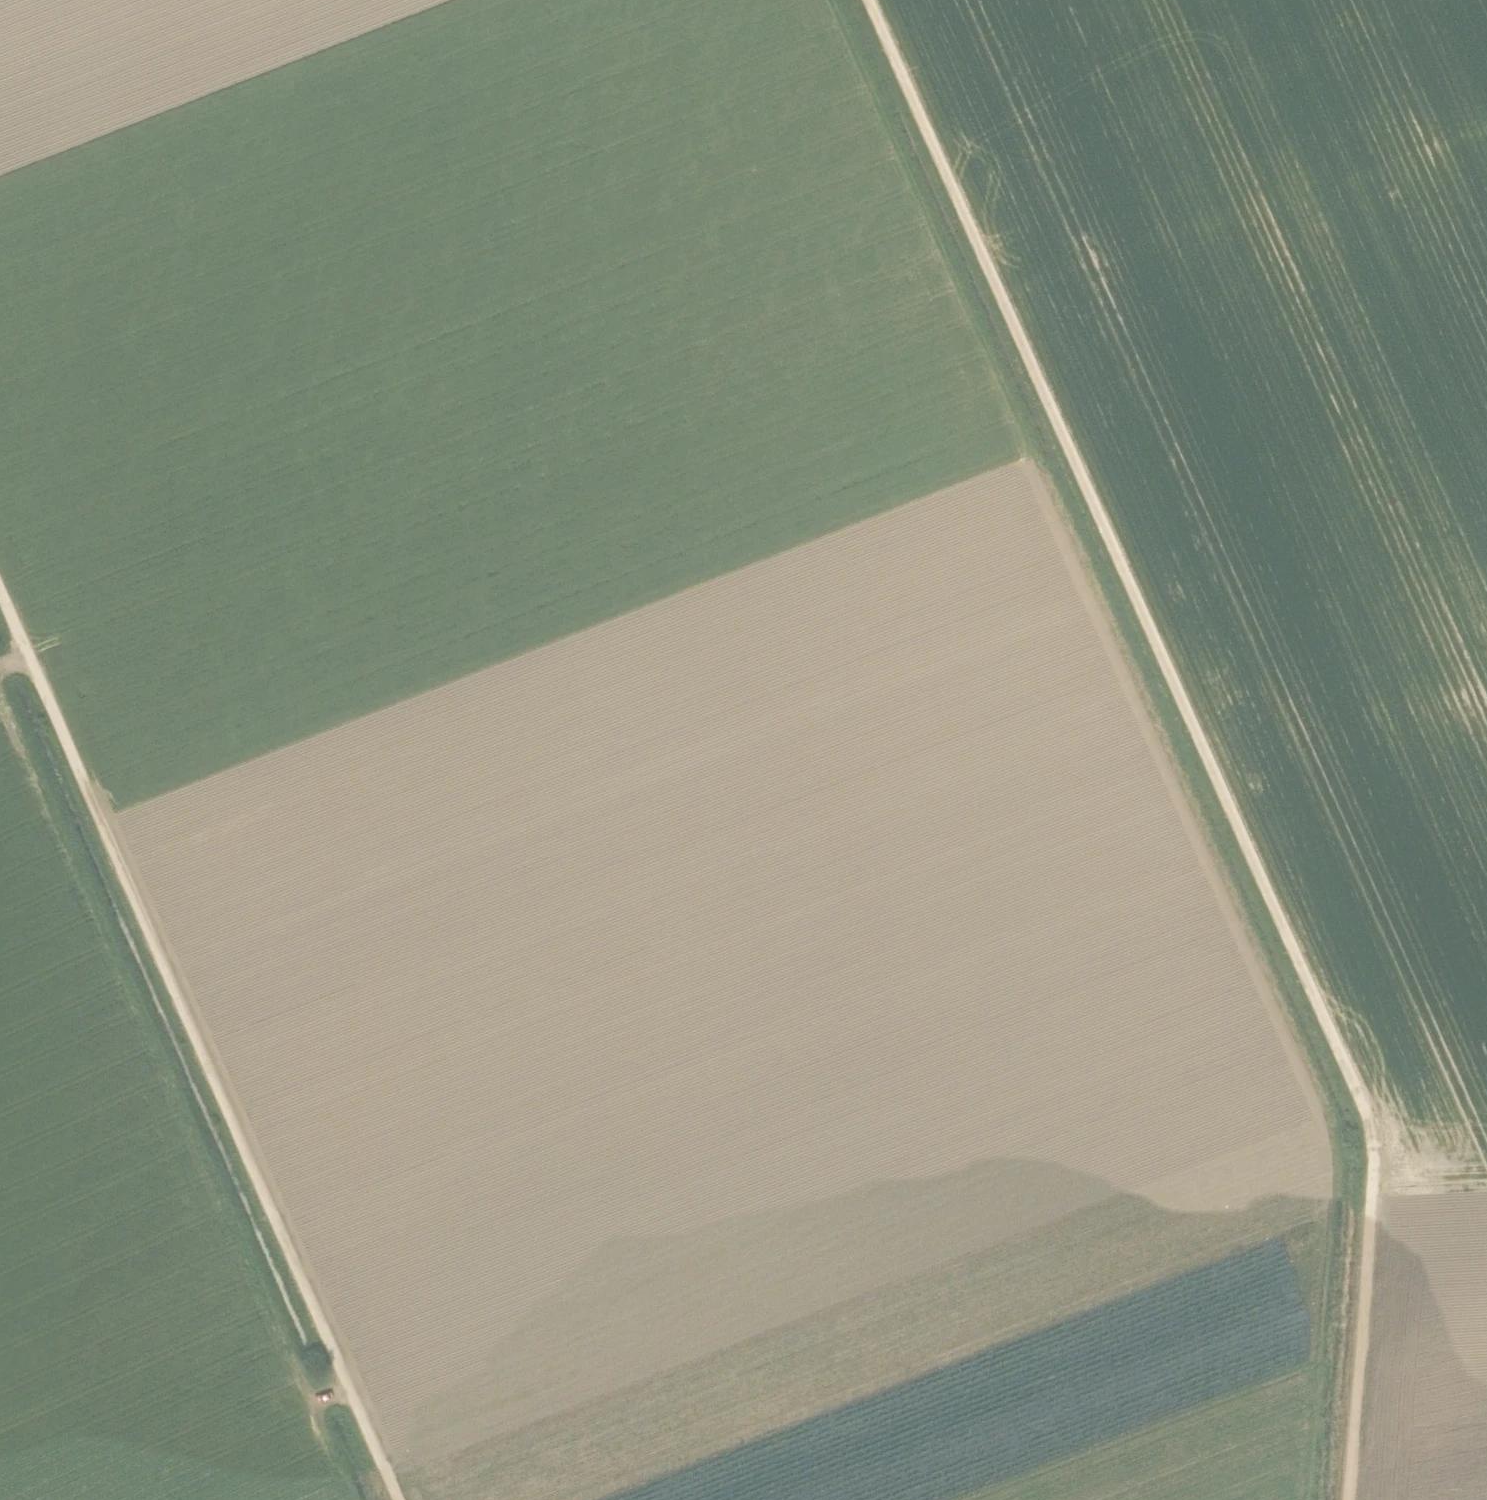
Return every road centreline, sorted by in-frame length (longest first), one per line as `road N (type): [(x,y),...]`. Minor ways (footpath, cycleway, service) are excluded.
road 1 (track): [(402,1499),(0,582)]

